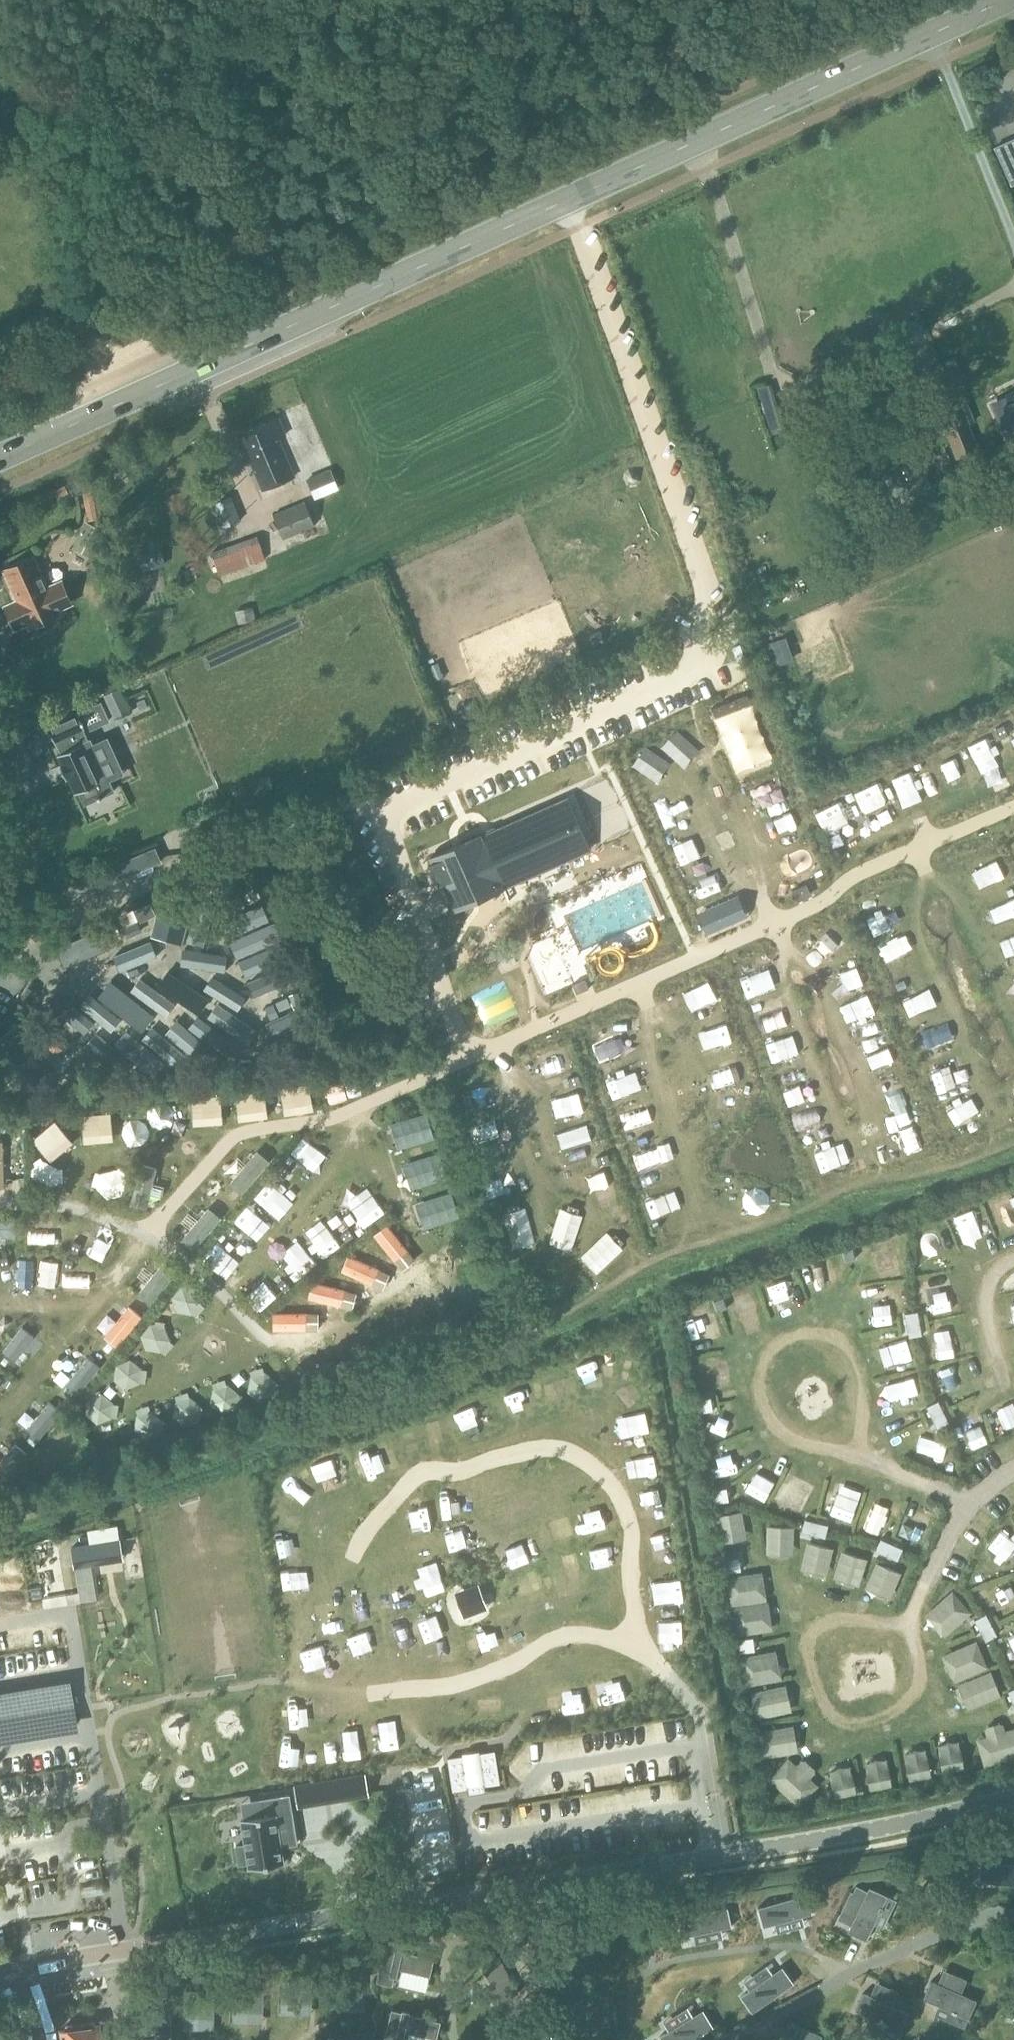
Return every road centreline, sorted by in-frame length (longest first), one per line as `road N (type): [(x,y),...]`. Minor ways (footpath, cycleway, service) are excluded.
road 1 (secondary): [(0,458),(1013,1)]
road 2 (unclassified): [(0,1971),(1013,1800)]

